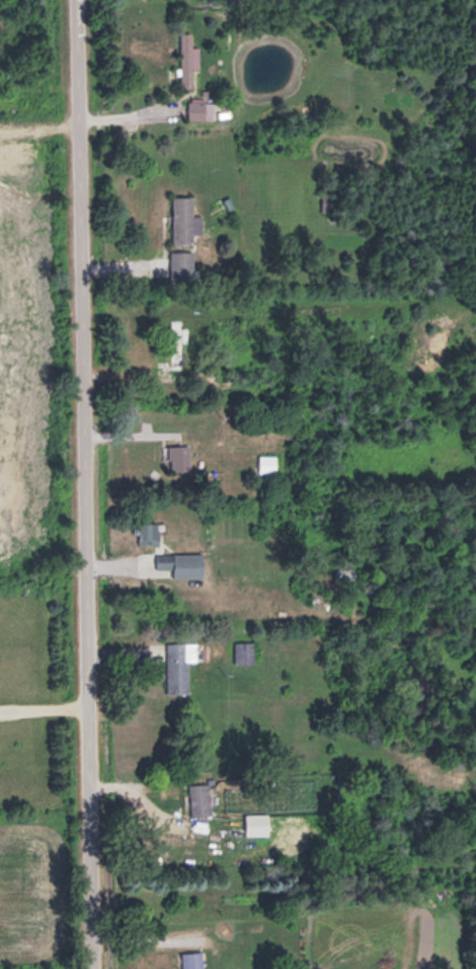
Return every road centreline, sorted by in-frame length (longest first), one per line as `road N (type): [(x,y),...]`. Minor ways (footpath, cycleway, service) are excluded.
road 1 (residential): [(93,968),(80,0)]

